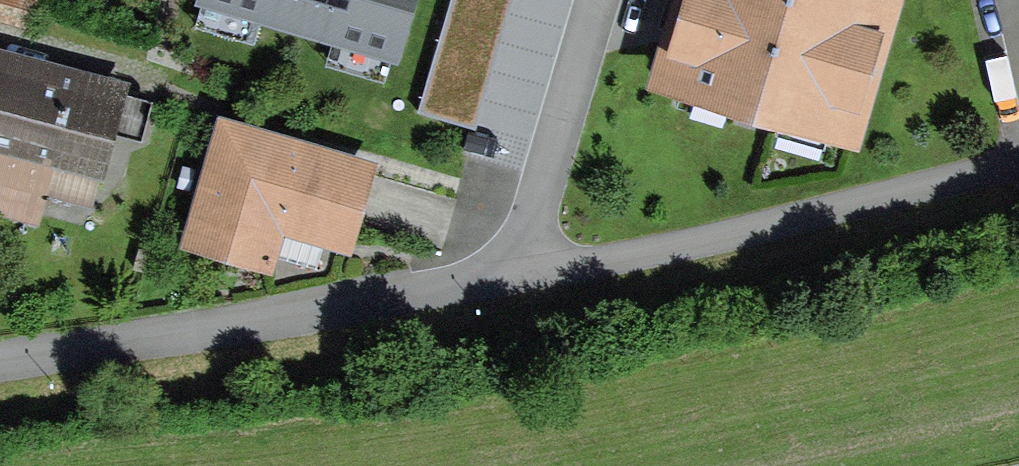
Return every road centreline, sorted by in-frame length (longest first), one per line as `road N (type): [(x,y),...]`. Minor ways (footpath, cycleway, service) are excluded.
road 1 (residential): [(0,363),(515,285)]
road 2 (residential): [(515,285),(796,228),(1018,163)]
road 3 (trunk): [(516,465),(1018,341)]
road 4 (residential): [(515,285),(598,0)]

